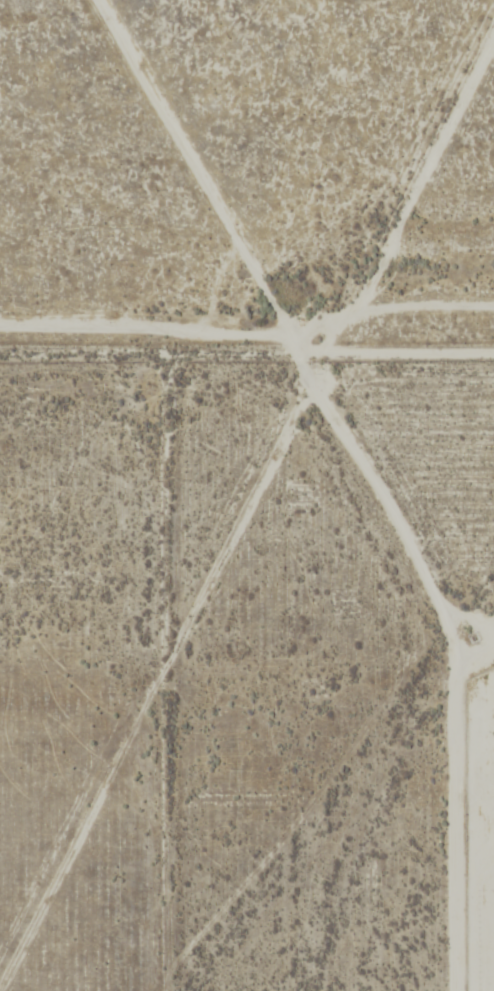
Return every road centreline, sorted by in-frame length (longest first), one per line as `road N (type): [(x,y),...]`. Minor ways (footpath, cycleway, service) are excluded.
road 1 (residential): [(0,804),(225,745),(329,750),(493,710)]

